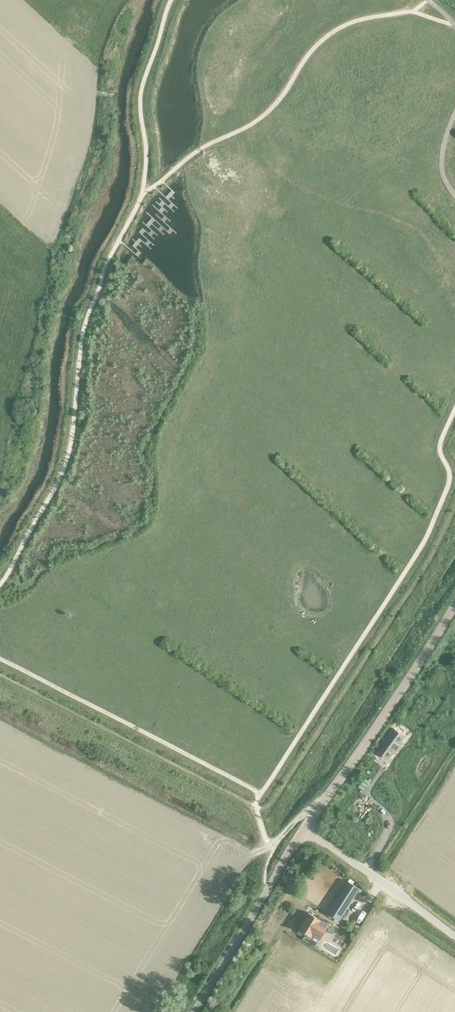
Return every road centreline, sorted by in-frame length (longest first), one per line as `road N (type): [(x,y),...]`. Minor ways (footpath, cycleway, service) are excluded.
road 1 (unclassified): [(304,830),(454,606)]
road 2 (unclassified): [(194,1011),(304,830)]
road 3 (unclassified): [(454,933),(304,830)]

